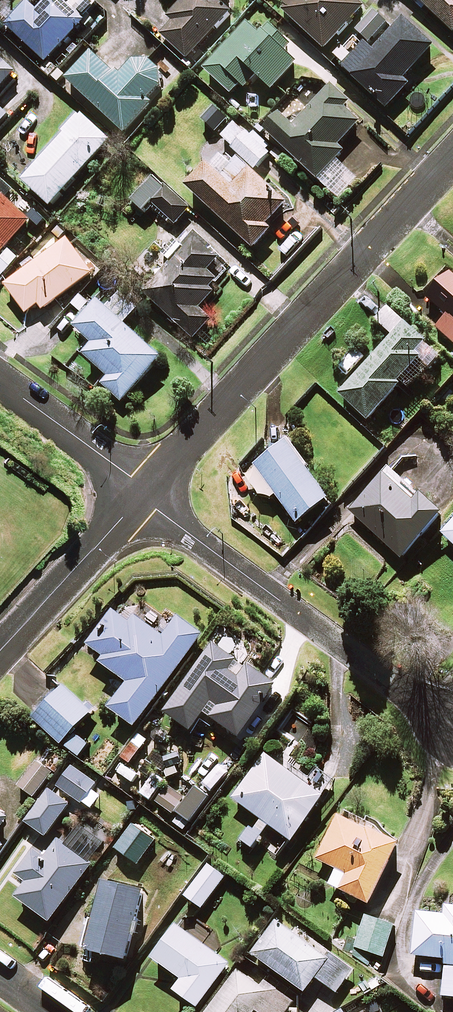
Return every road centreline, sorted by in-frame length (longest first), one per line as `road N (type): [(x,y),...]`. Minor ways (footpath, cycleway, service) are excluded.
road 1 (residential): [(144,492),(452,159)]
road 2 (residential): [(452,729),(144,492)]
road 3 (residential): [(0,650),(144,492)]
road 4 (residential): [(144,492),(0,384)]

